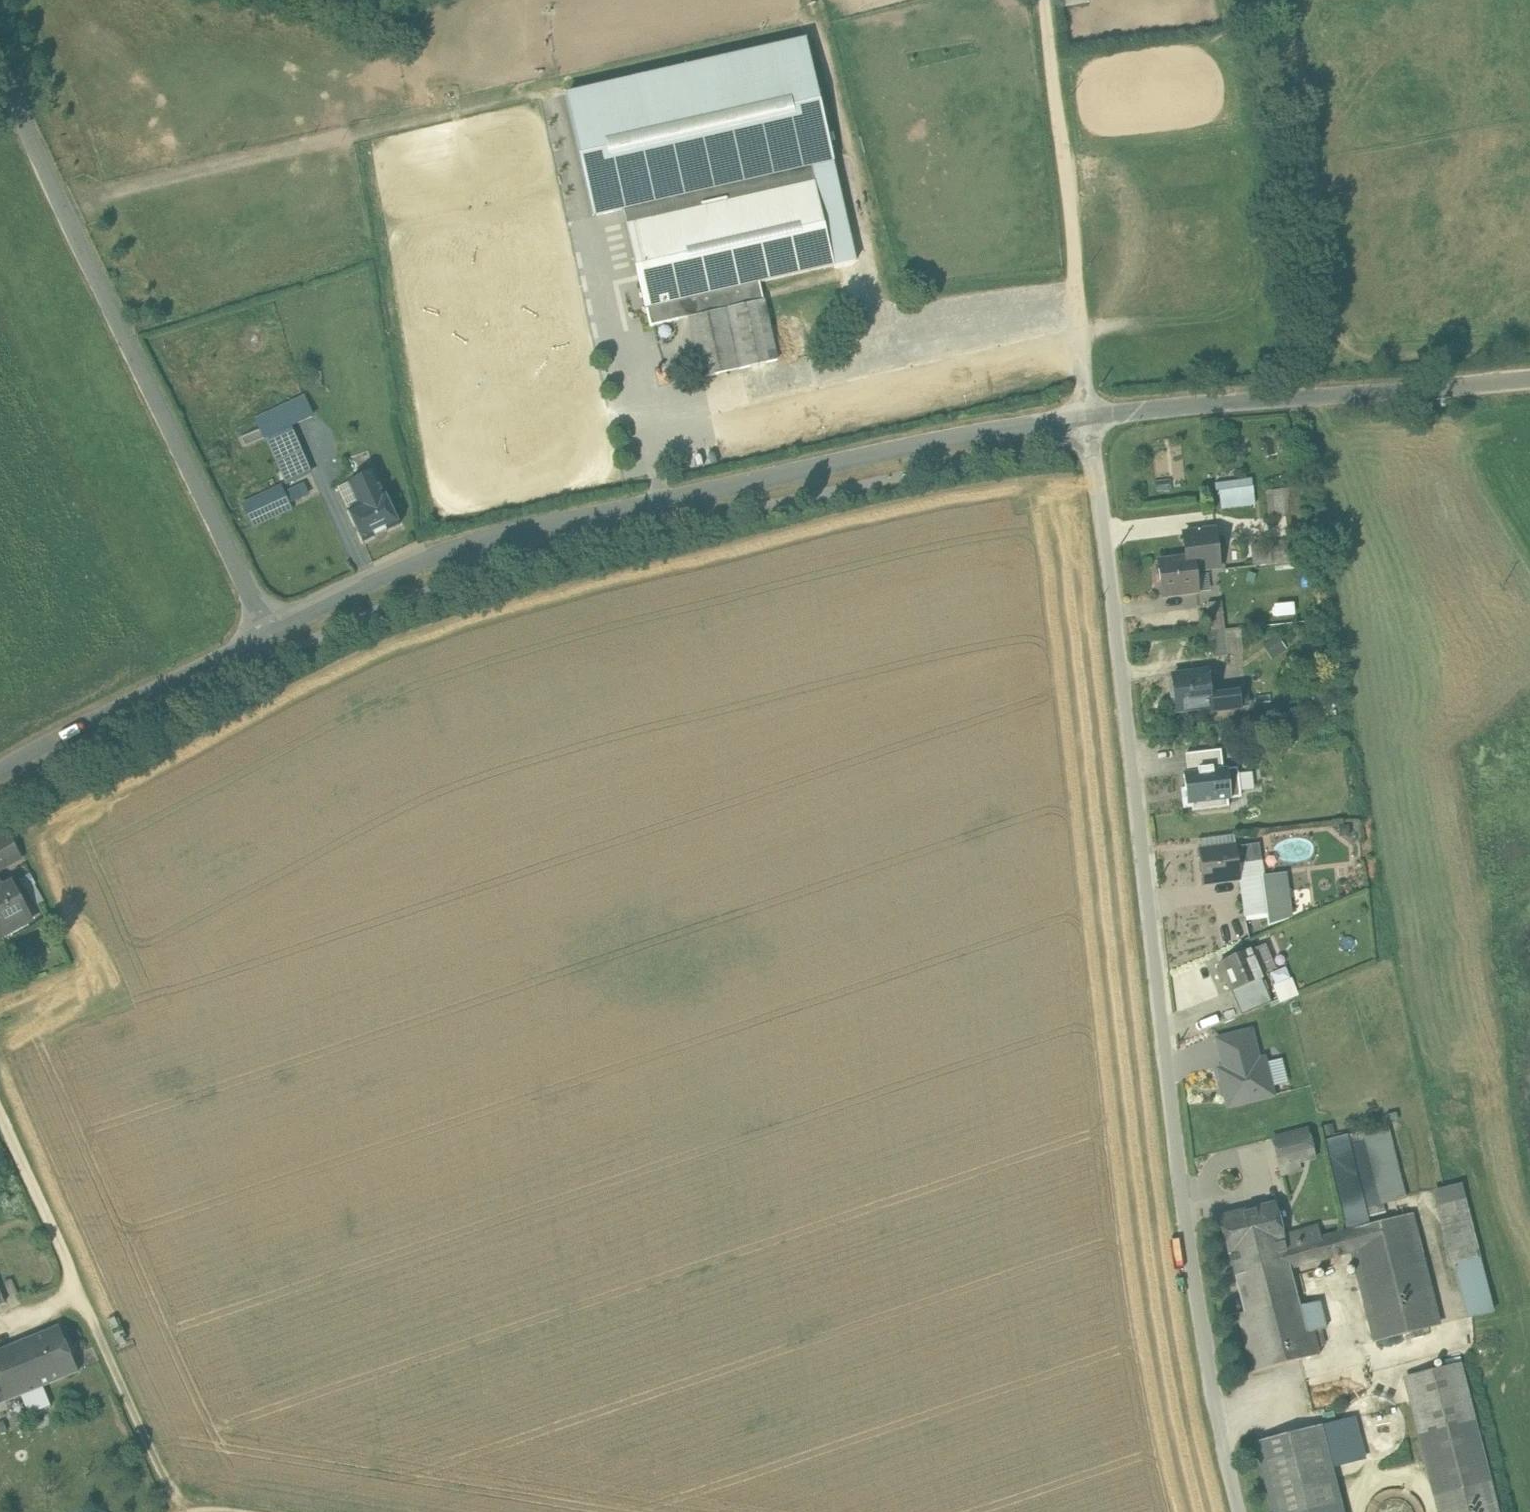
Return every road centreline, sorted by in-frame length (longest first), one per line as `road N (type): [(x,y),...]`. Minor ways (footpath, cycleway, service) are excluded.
road 1 (unclassified): [(1241,1511),(1190,1257),(1092,409)]
road 2 (unclassified): [(268,632),(495,539),(1092,409)]
road 3 (unclassified): [(268,632),(0,81)]
road 4 (track): [(0,1095),(183,1511)]
road 5 (unclassified): [(1529,380),(1123,413),(1092,409)]
road 6 (unclassified): [(0,778),(268,632)]

